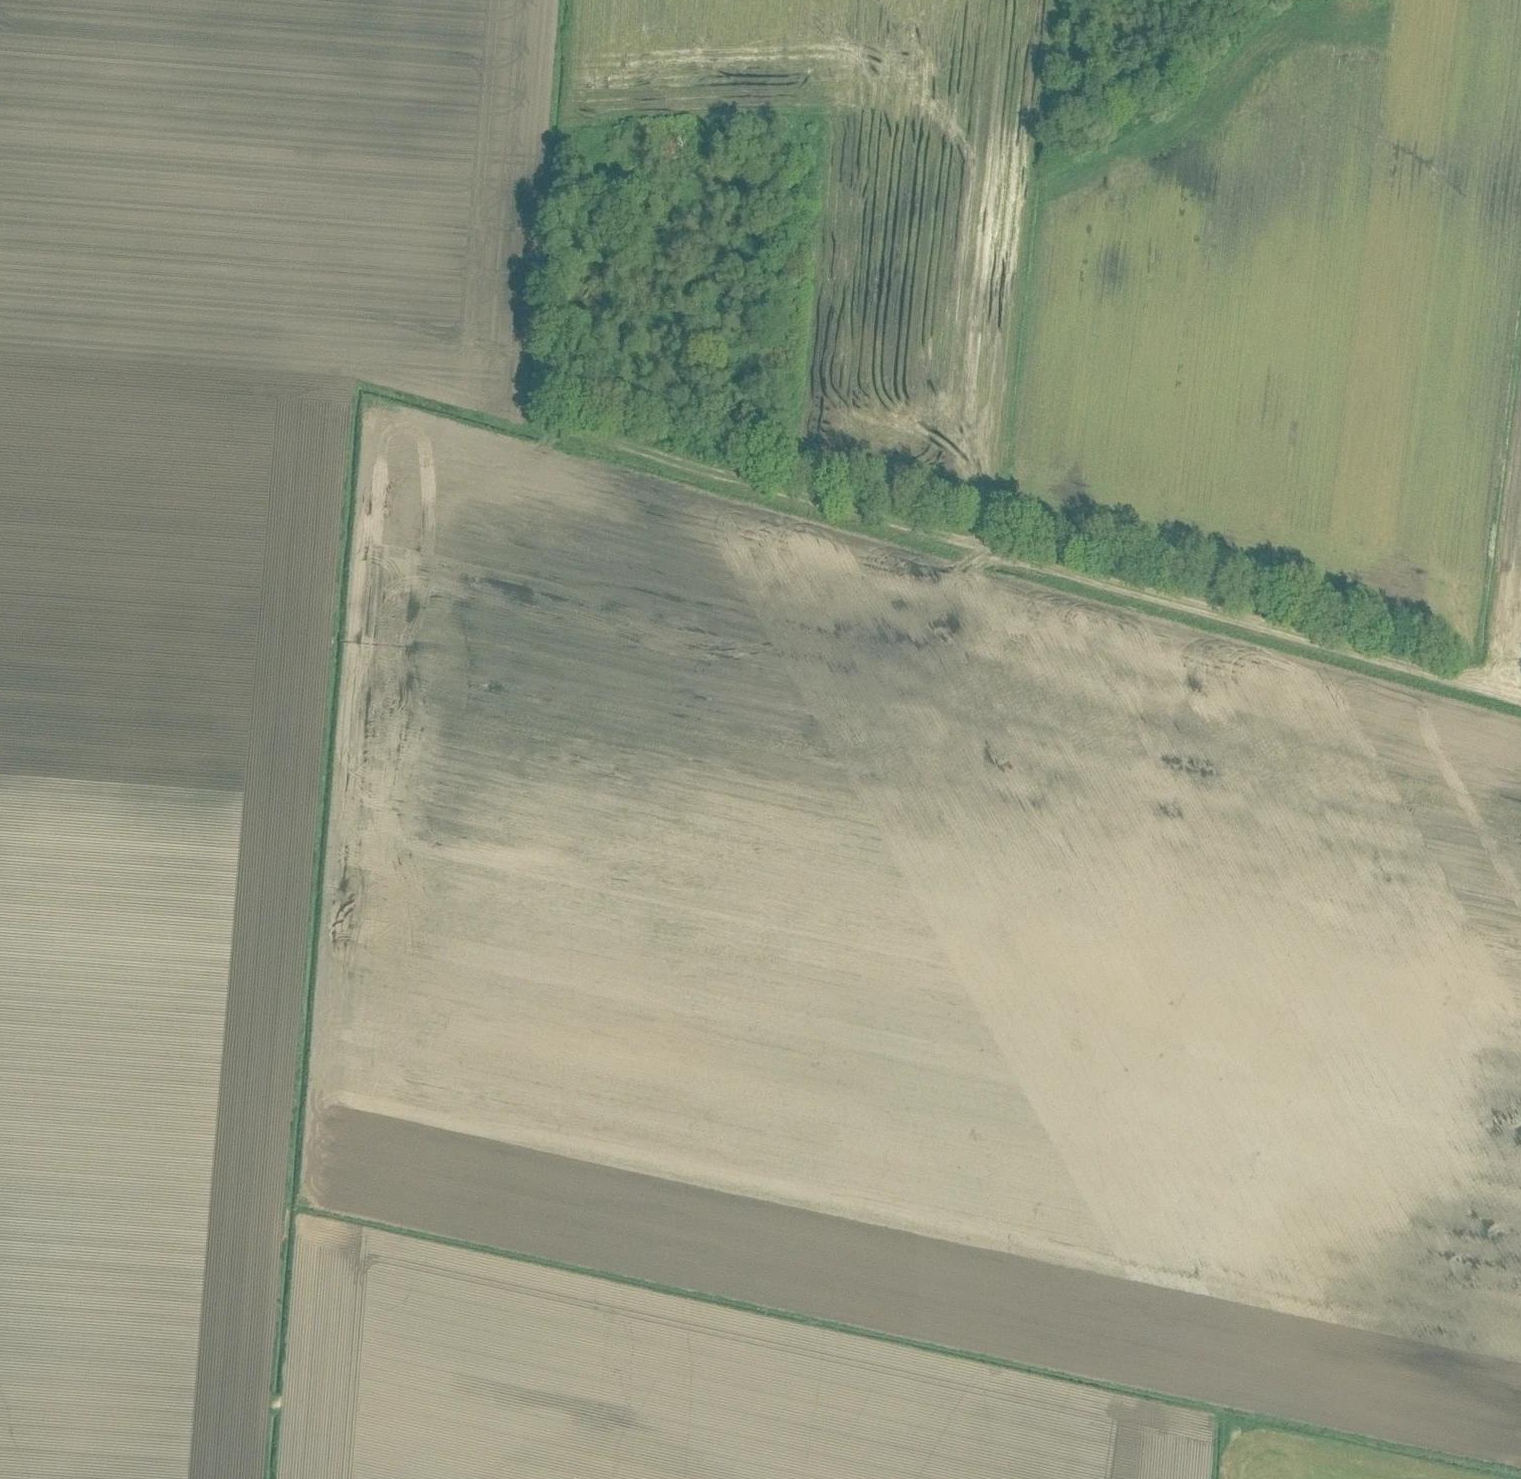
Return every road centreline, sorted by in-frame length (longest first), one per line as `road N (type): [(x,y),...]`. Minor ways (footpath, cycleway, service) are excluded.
road 1 (track): [(1520,697),(530,417)]

